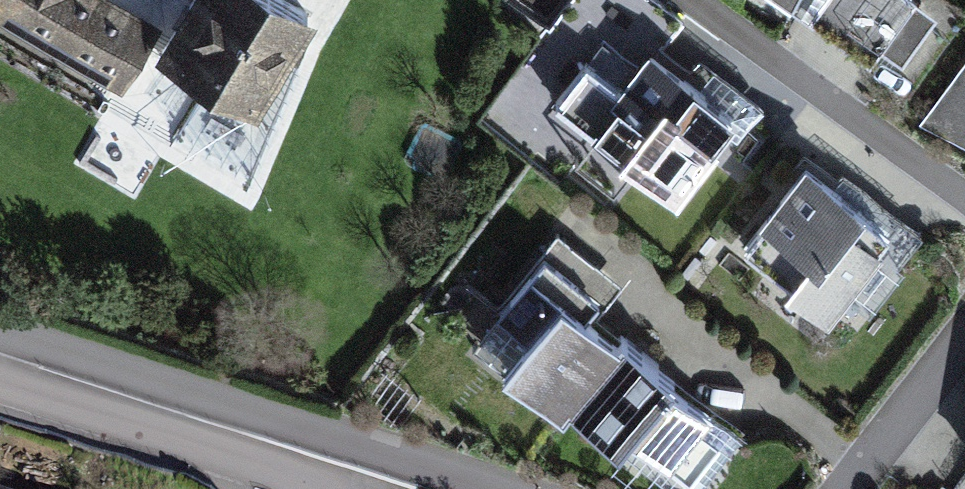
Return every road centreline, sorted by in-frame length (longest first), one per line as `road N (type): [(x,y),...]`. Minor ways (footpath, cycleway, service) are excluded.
road 1 (residential): [(964,211),(680,0)]
road 2 (residential): [(0,352),(231,424)]
road 3 (residential): [(231,424),(441,488)]
road 4 (residential): [(852,488),(964,345)]

